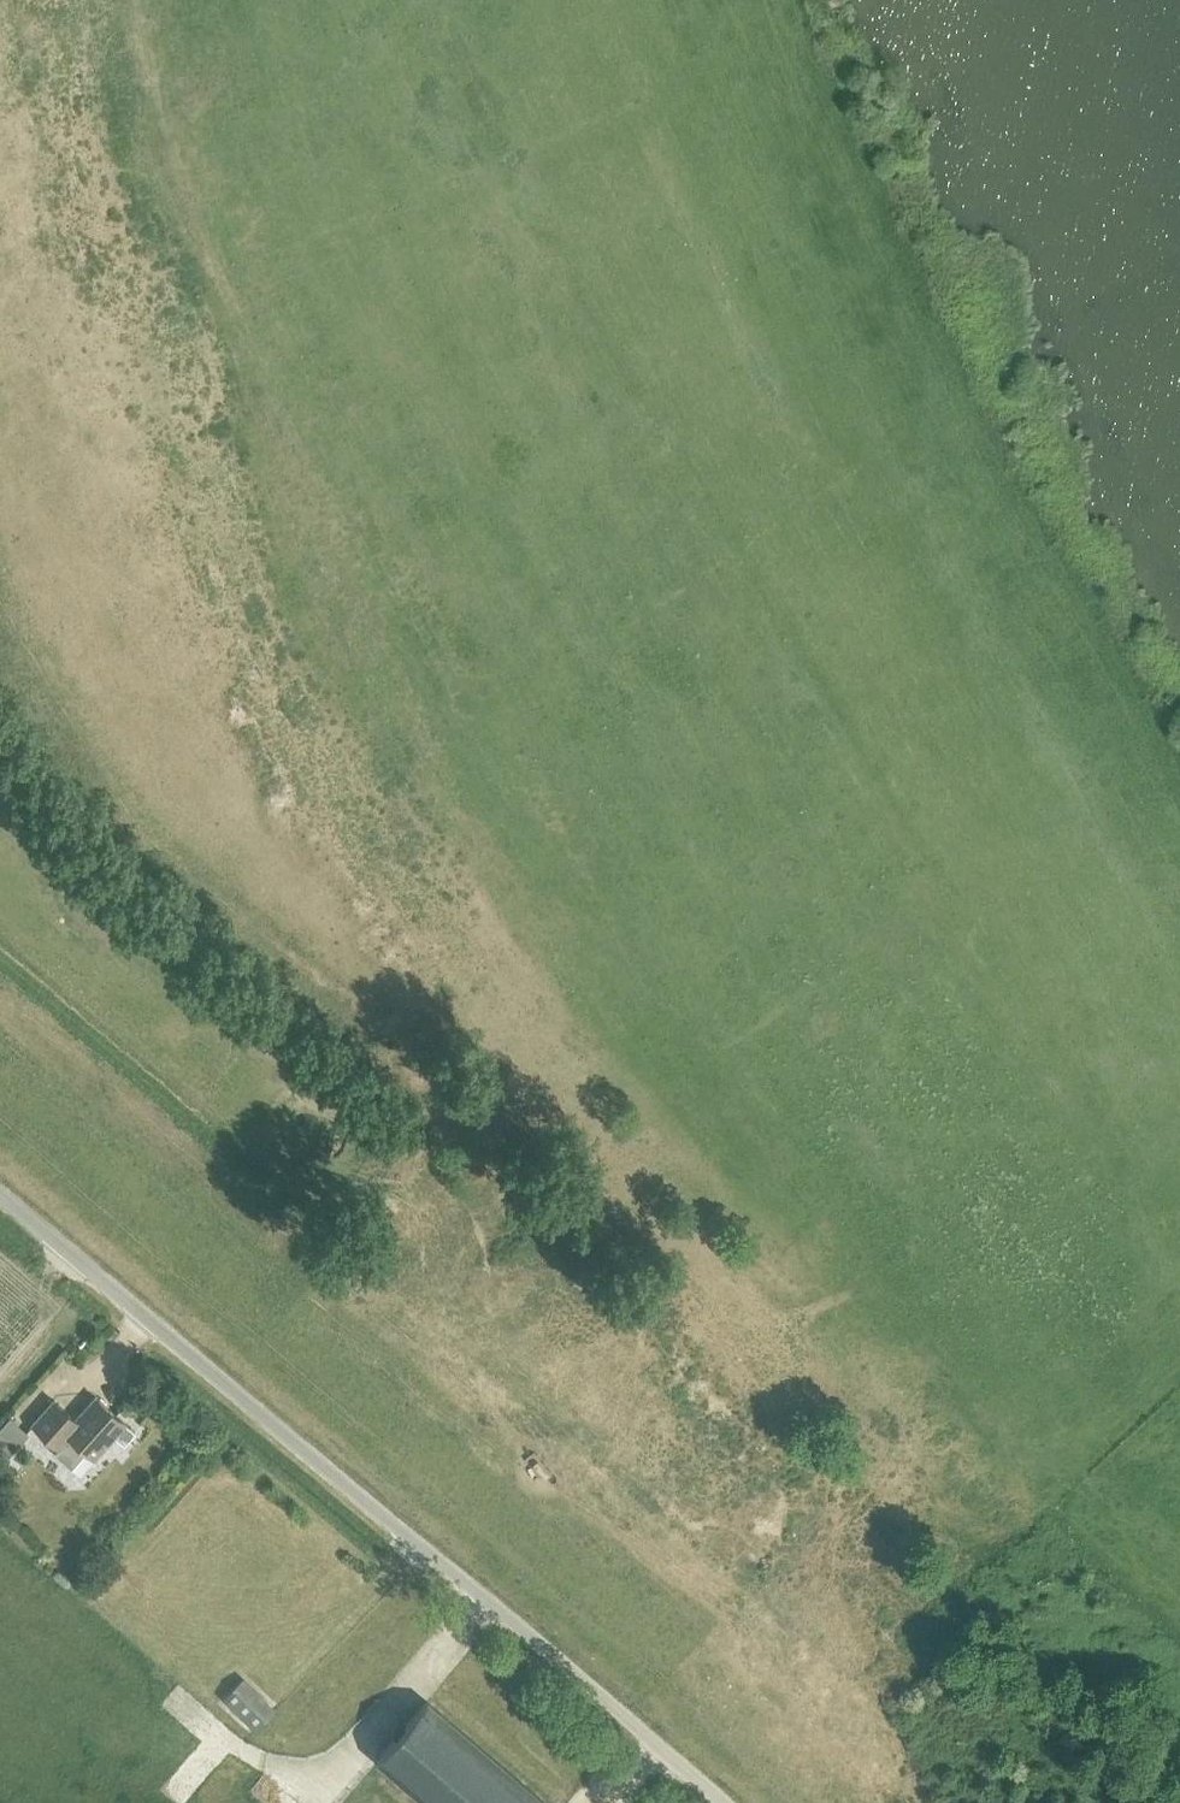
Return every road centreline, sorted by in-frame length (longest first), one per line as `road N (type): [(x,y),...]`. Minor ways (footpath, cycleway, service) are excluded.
road 1 (unclassified): [(717,1802),(0,1193)]

